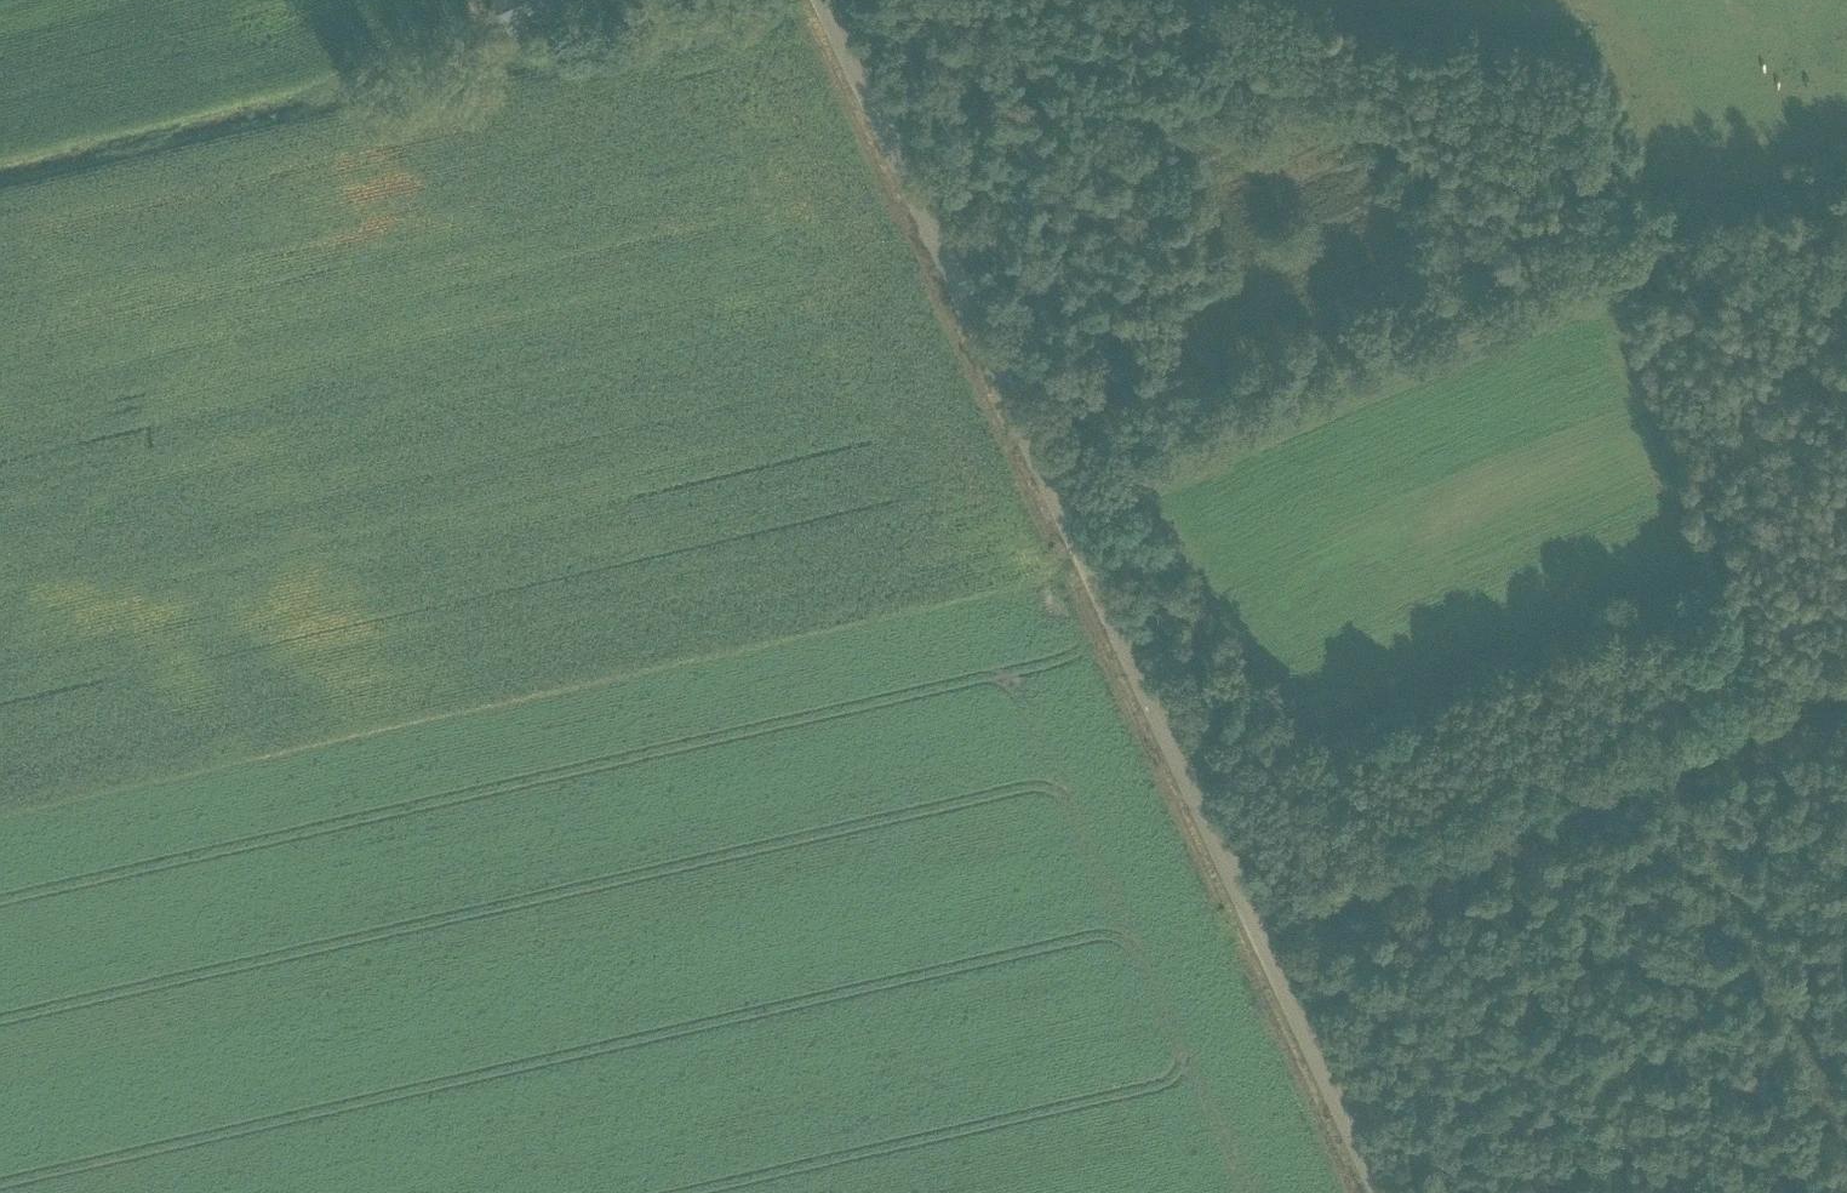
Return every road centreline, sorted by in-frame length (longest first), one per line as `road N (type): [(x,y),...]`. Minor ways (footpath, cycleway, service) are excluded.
road 1 (unclassified): [(1381,1192),(823,0)]
road 2 (track): [(1846,675),(1257,930)]

